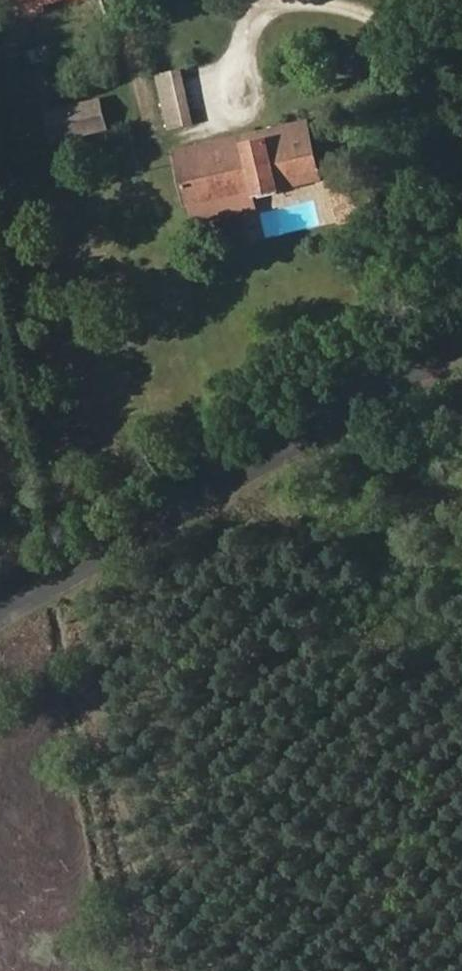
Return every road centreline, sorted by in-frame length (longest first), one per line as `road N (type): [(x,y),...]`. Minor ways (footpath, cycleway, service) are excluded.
road 1 (unclassified): [(0,621),(461,340)]
road 2 (track): [(76,574),(123,845),(146,907),(152,970)]
road 3 (track): [(238,0),(260,15),(364,6),(426,43),(461,80)]

